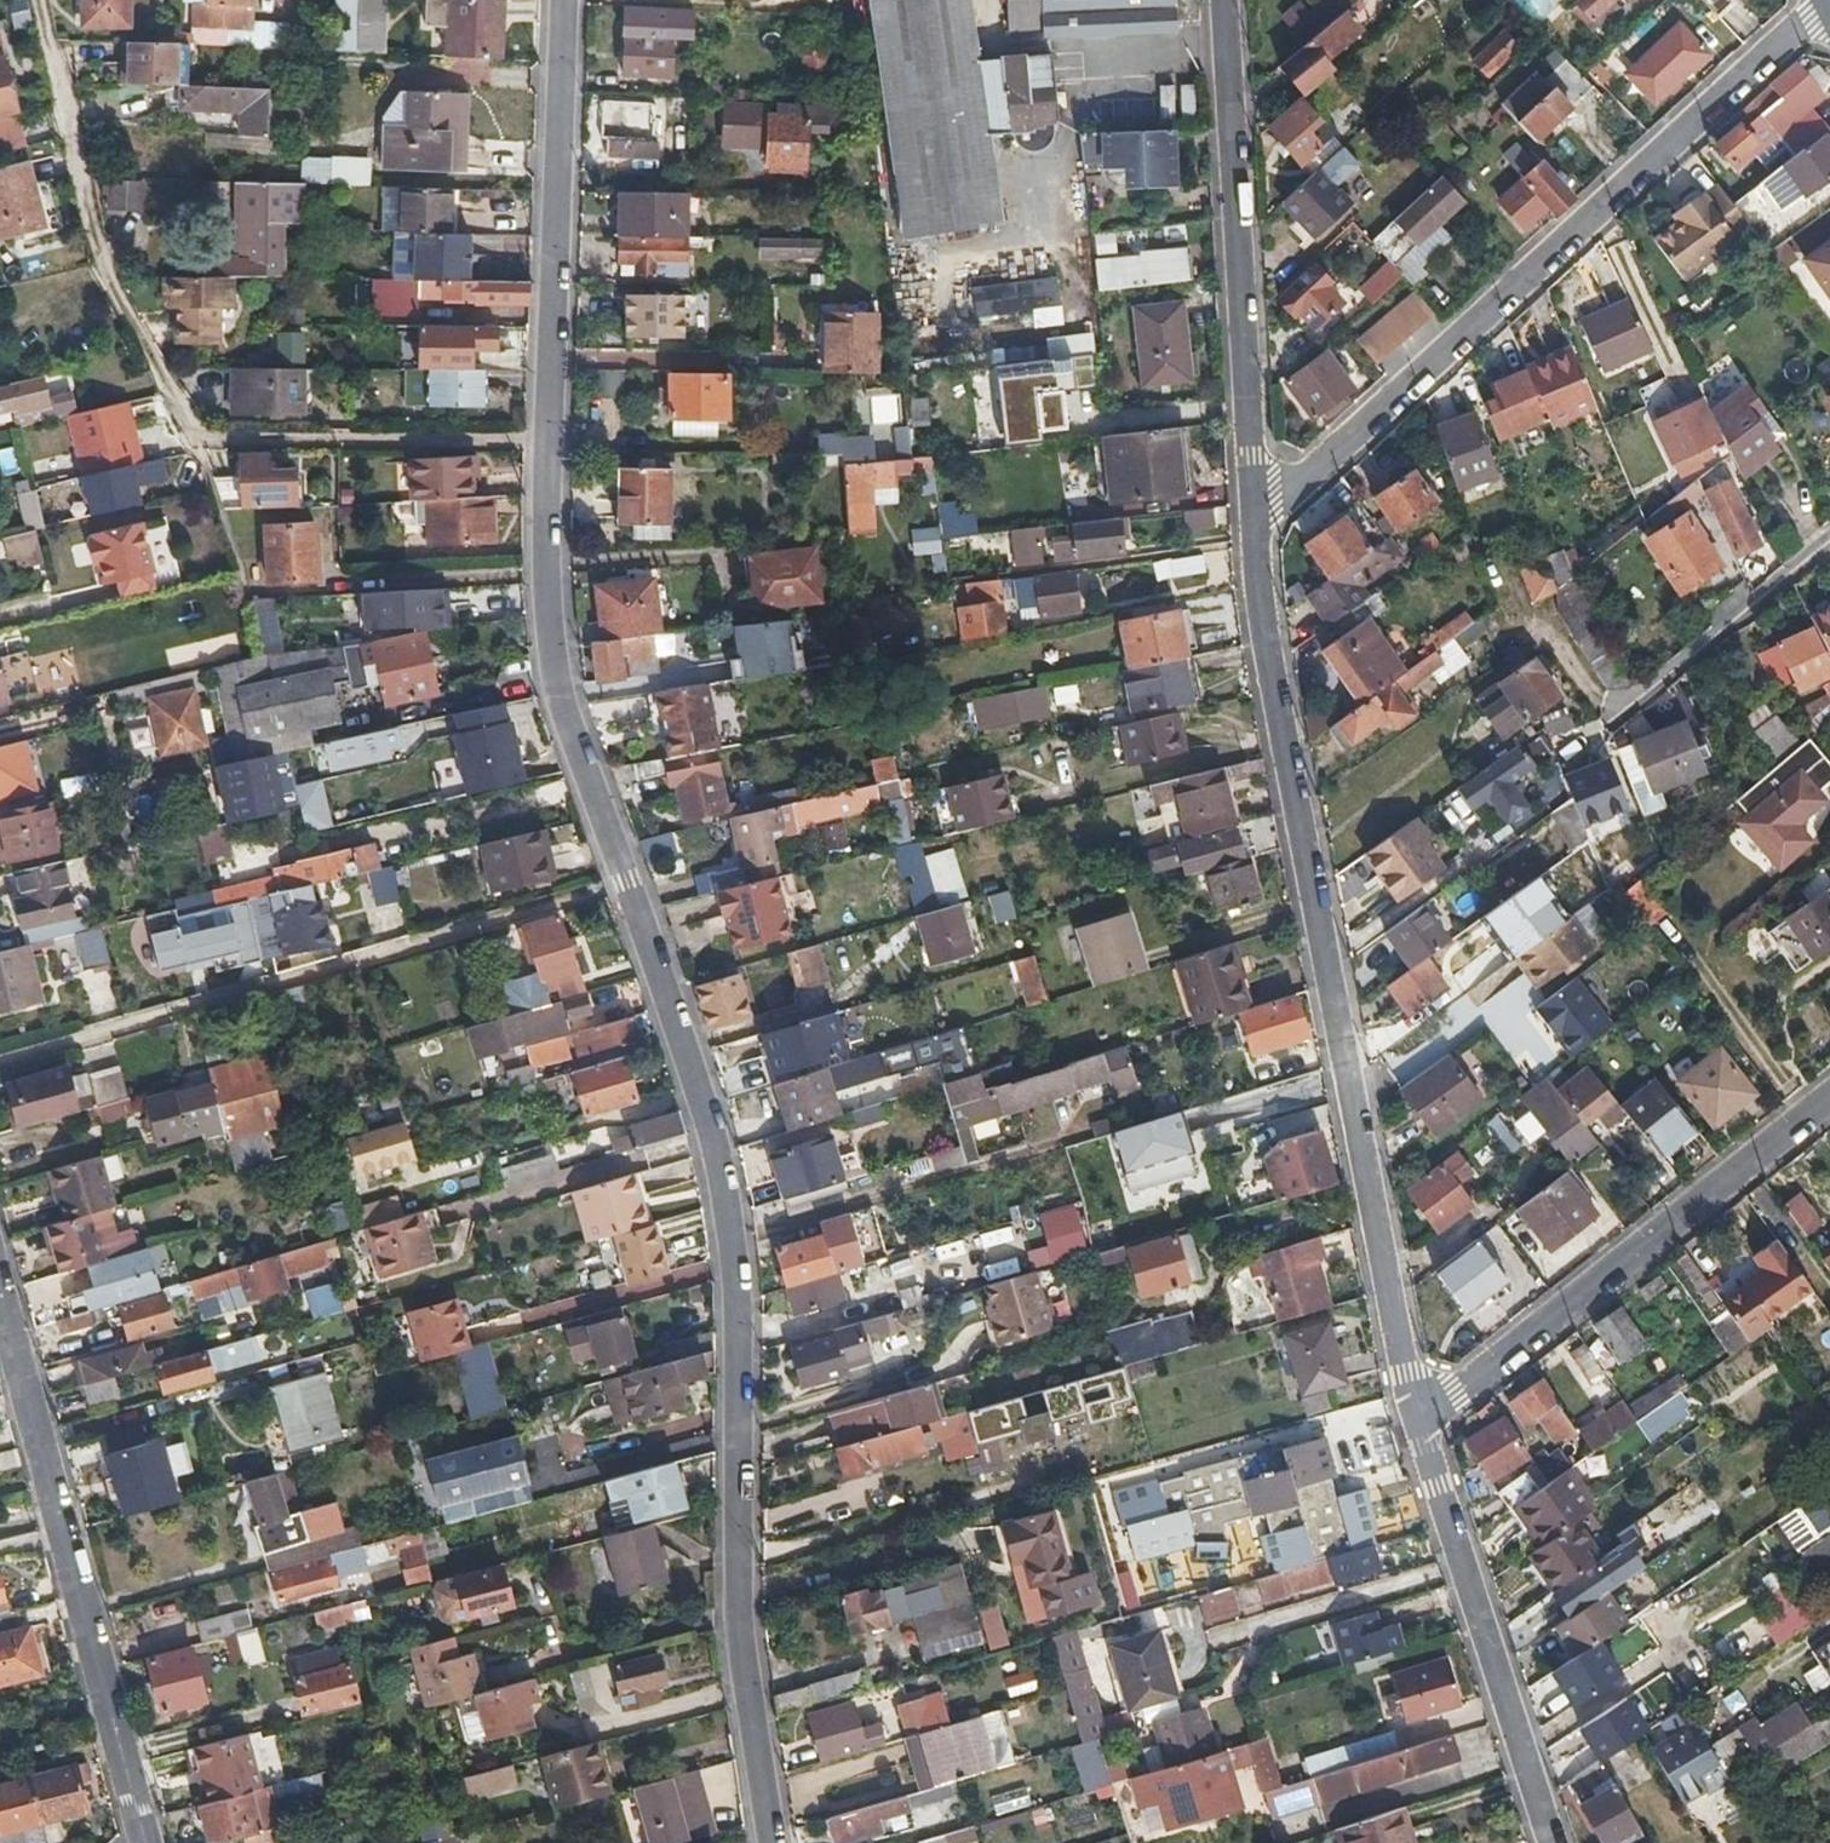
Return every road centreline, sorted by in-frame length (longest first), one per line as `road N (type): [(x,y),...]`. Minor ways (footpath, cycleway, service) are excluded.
road 1 (residential): [(772,1842),(742,1635),(738,1284),(729,1219),(713,1141),(558,689),(546,611),(562,0)]
road 2 (residential): [(1417,1421),(1263,637),(1257,497)]
road 3 (residential): [(1257,497),(1304,478),(1829,7)]
road 4 (residential): [(0,1299),(143,1842)]
road 5 (residential): [(1829,1095),(1417,1421)]
road 6 (residential): [(1257,497),(1226,0)]
road 7 (residential): [(1554,1842),(1417,1421)]
road 8 (residential): [(1829,568),(1650,708)]

